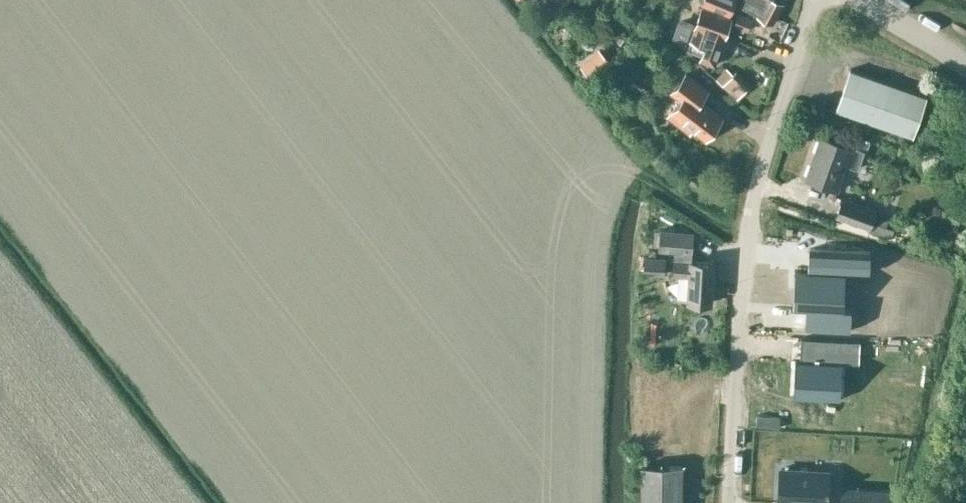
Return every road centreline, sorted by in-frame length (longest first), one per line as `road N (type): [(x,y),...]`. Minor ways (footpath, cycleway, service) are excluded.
road 1 (residential): [(729,502),(746,233),(816,0)]
road 2 (residential): [(965,65),(864,0)]

